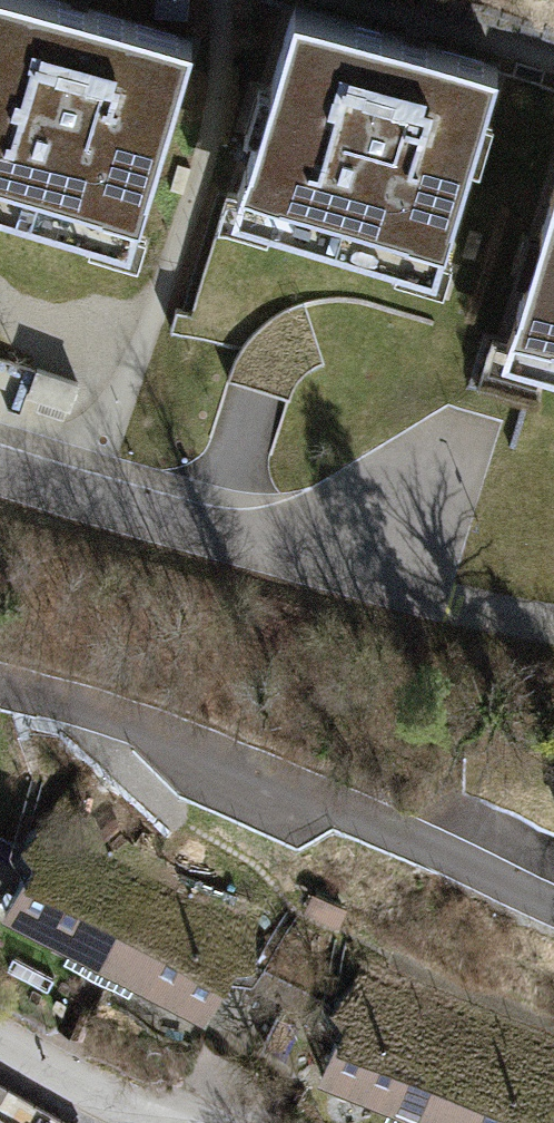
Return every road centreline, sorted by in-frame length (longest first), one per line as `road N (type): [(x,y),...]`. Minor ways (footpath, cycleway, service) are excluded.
road 1 (residential): [(0,681),(85,705),(553,889)]
road 2 (residential): [(0,471),(386,583)]
road 3 (residential): [(0,1036),(158,1122)]
road 4 (track): [(386,583),(481,617),(553,627)]

